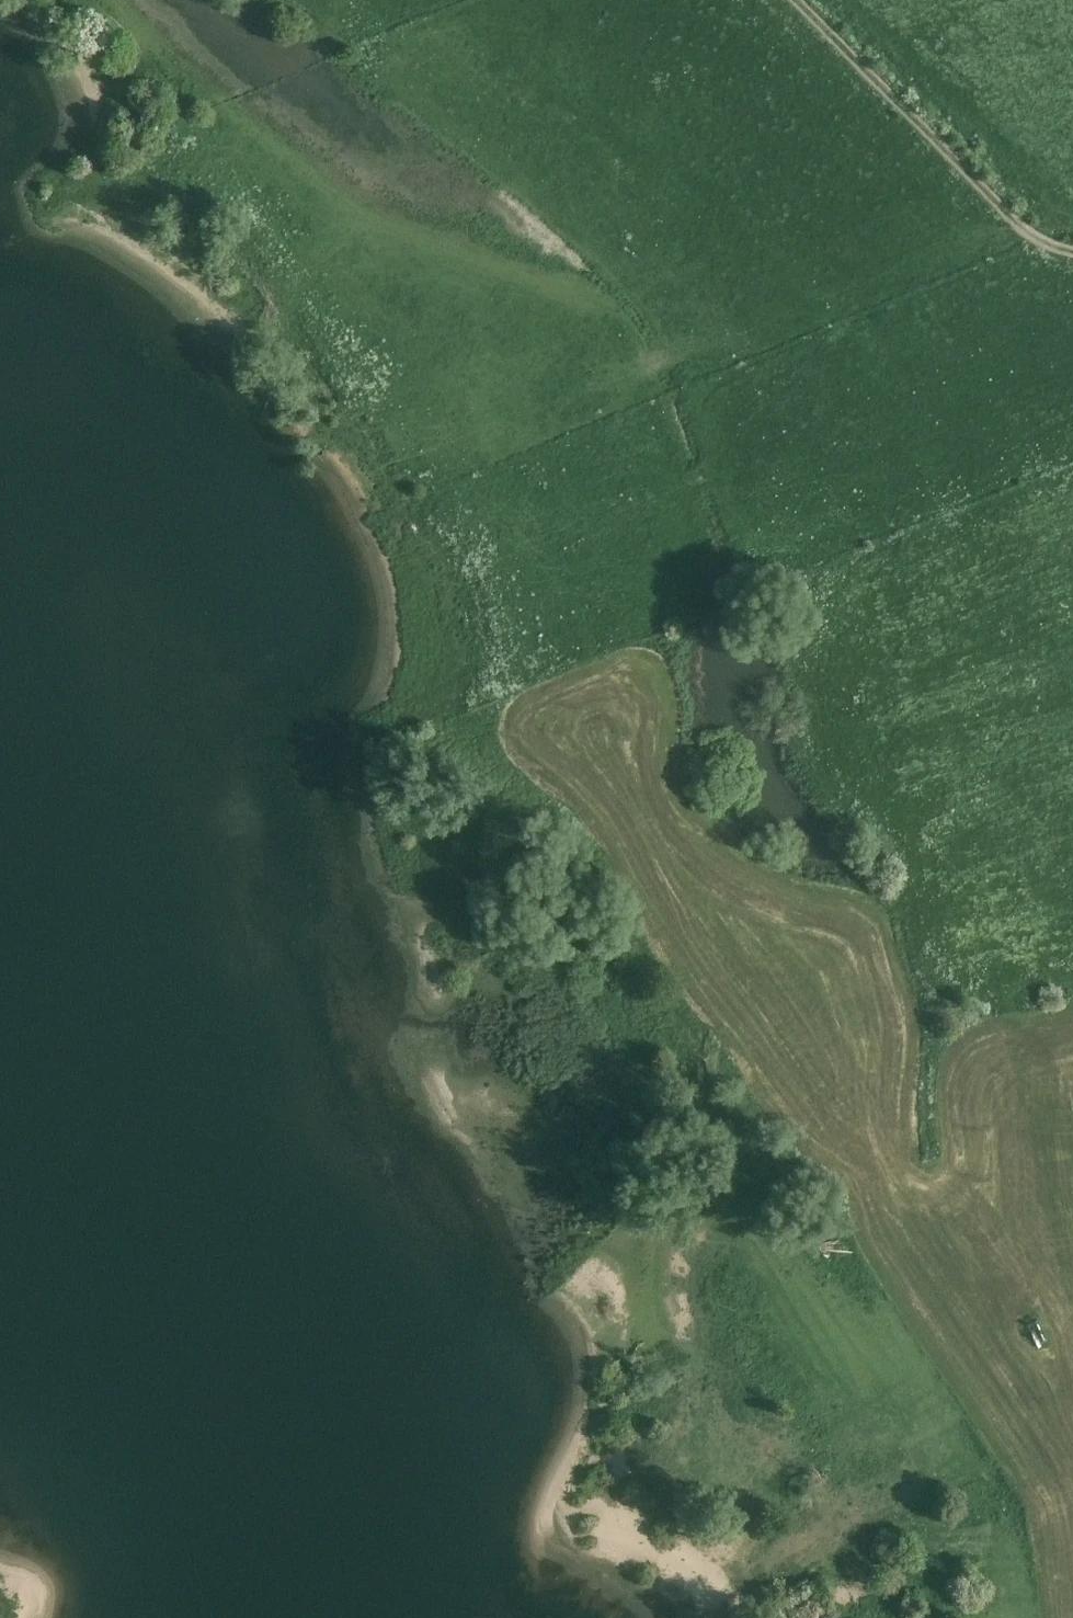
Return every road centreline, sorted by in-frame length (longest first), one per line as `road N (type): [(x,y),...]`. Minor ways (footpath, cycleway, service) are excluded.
road 1 (track): [(1072,246),(1006,212),(798,0)]

